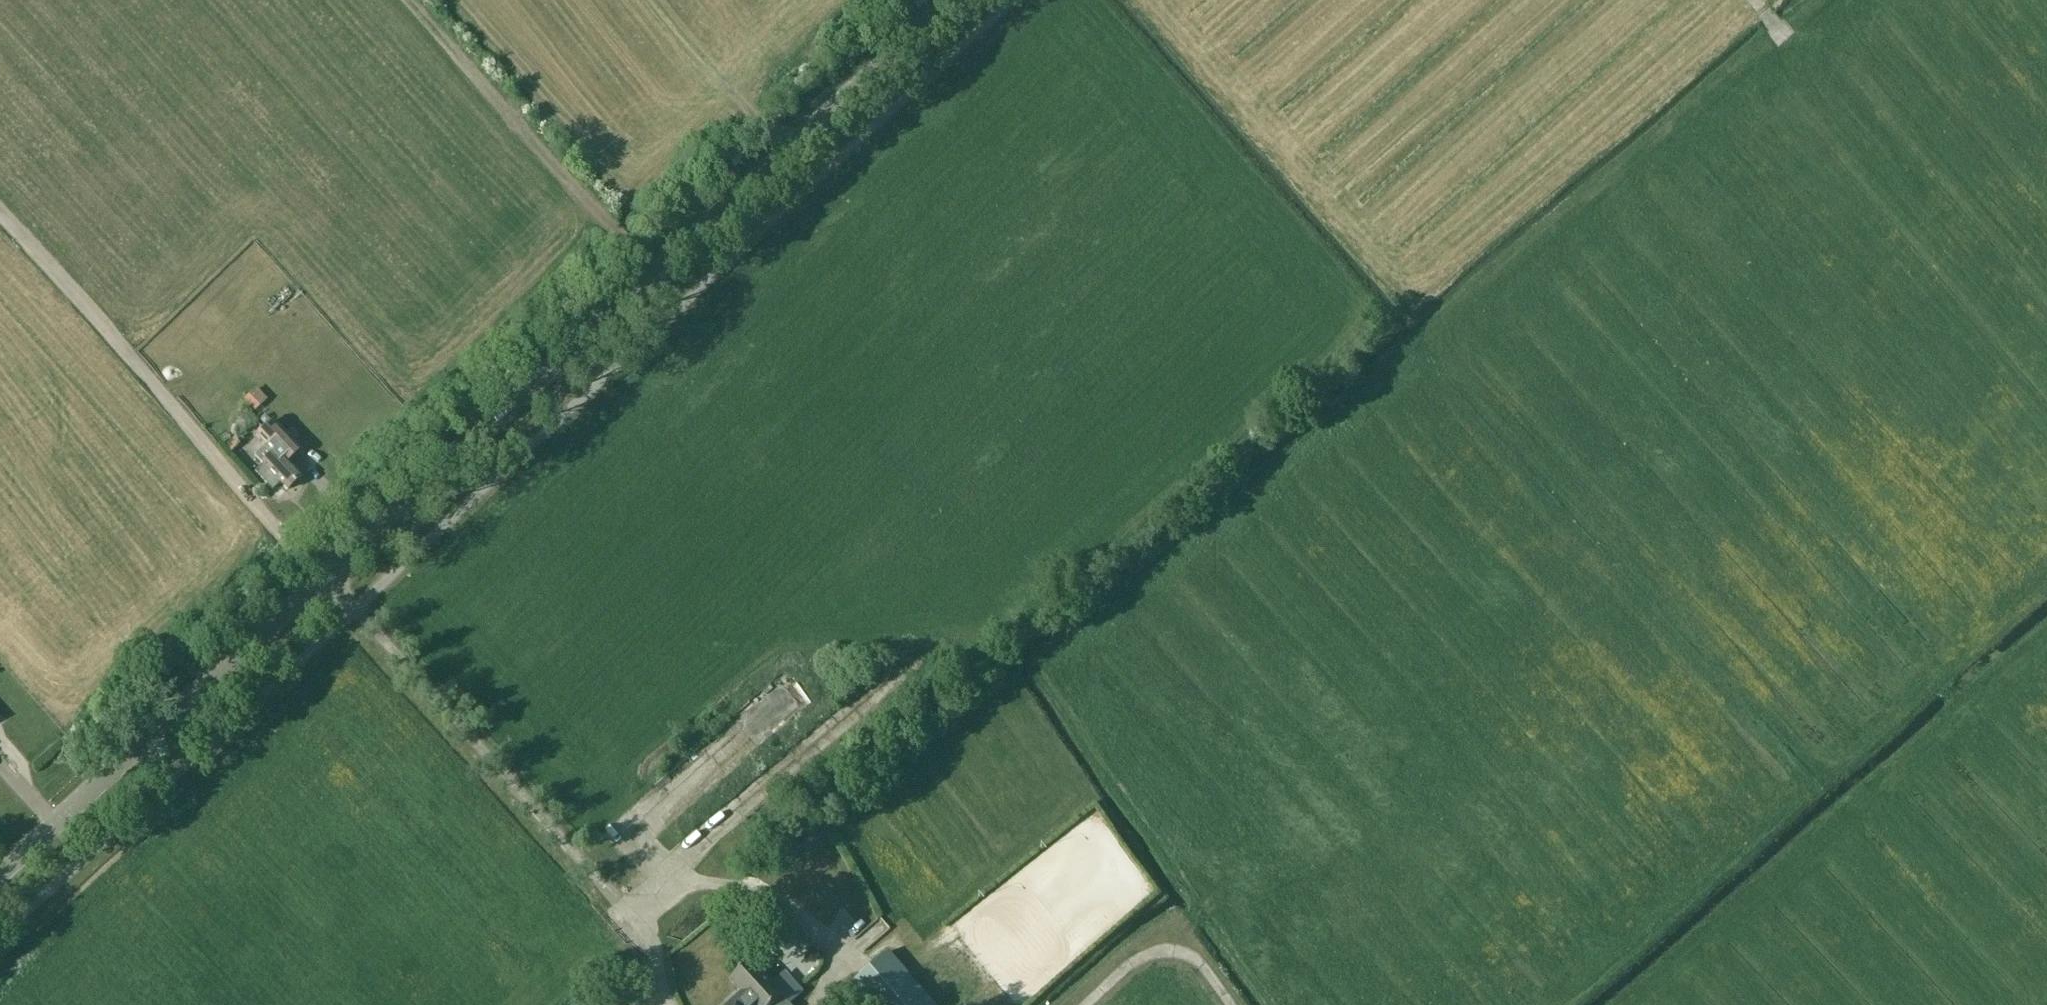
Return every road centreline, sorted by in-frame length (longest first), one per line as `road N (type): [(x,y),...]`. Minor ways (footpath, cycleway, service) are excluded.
road 1 (tertiary): [(0,872),(953,0)]

